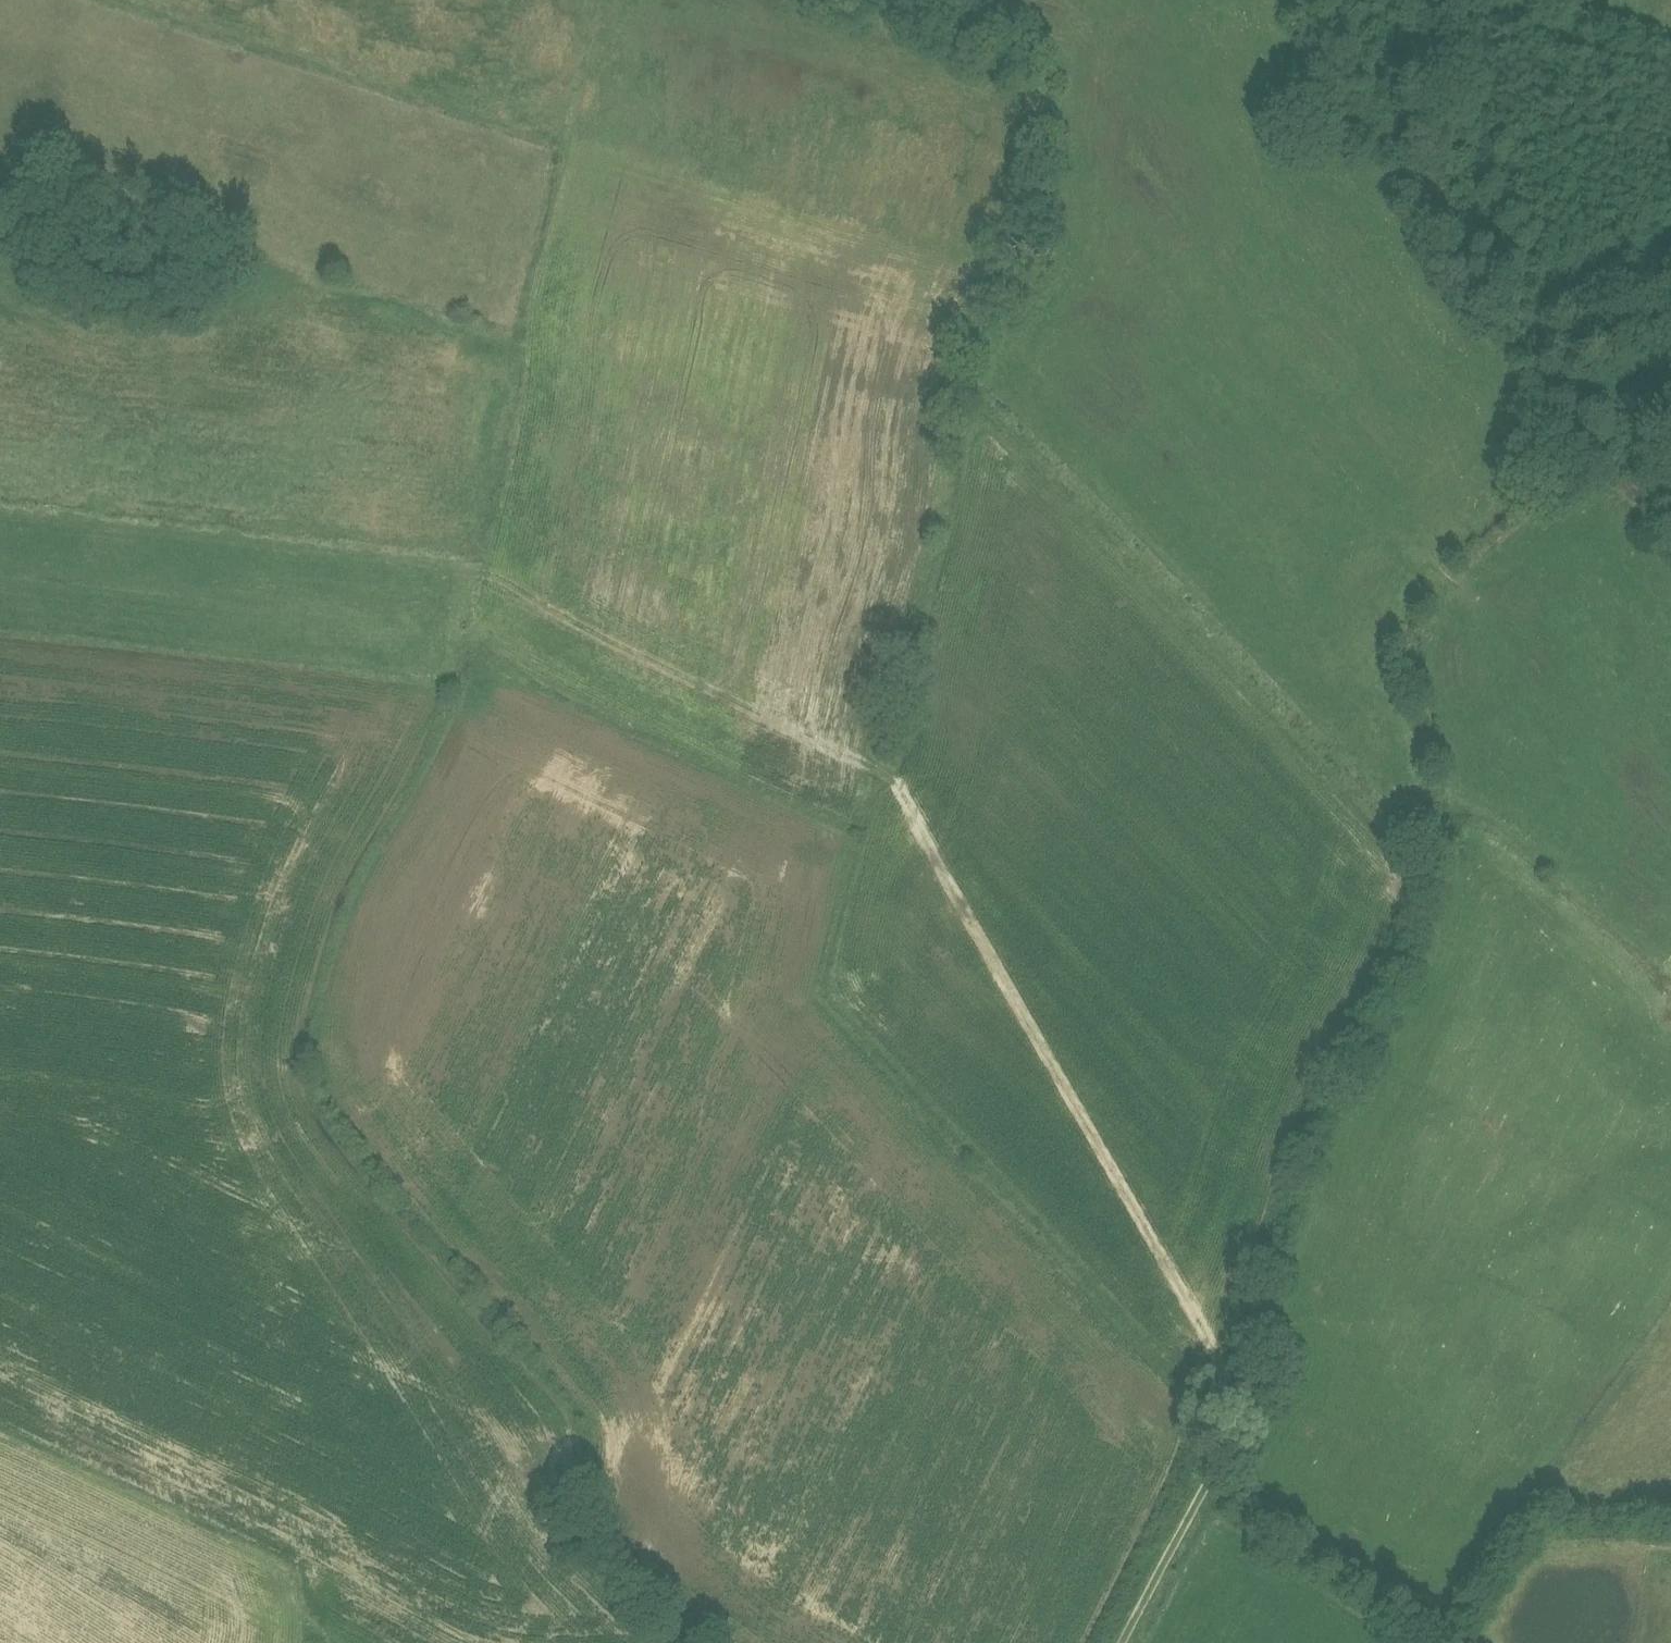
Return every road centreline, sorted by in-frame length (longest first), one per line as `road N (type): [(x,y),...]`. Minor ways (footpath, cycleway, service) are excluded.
road 1 (track): [(1230,1431),(1123,1642)]

